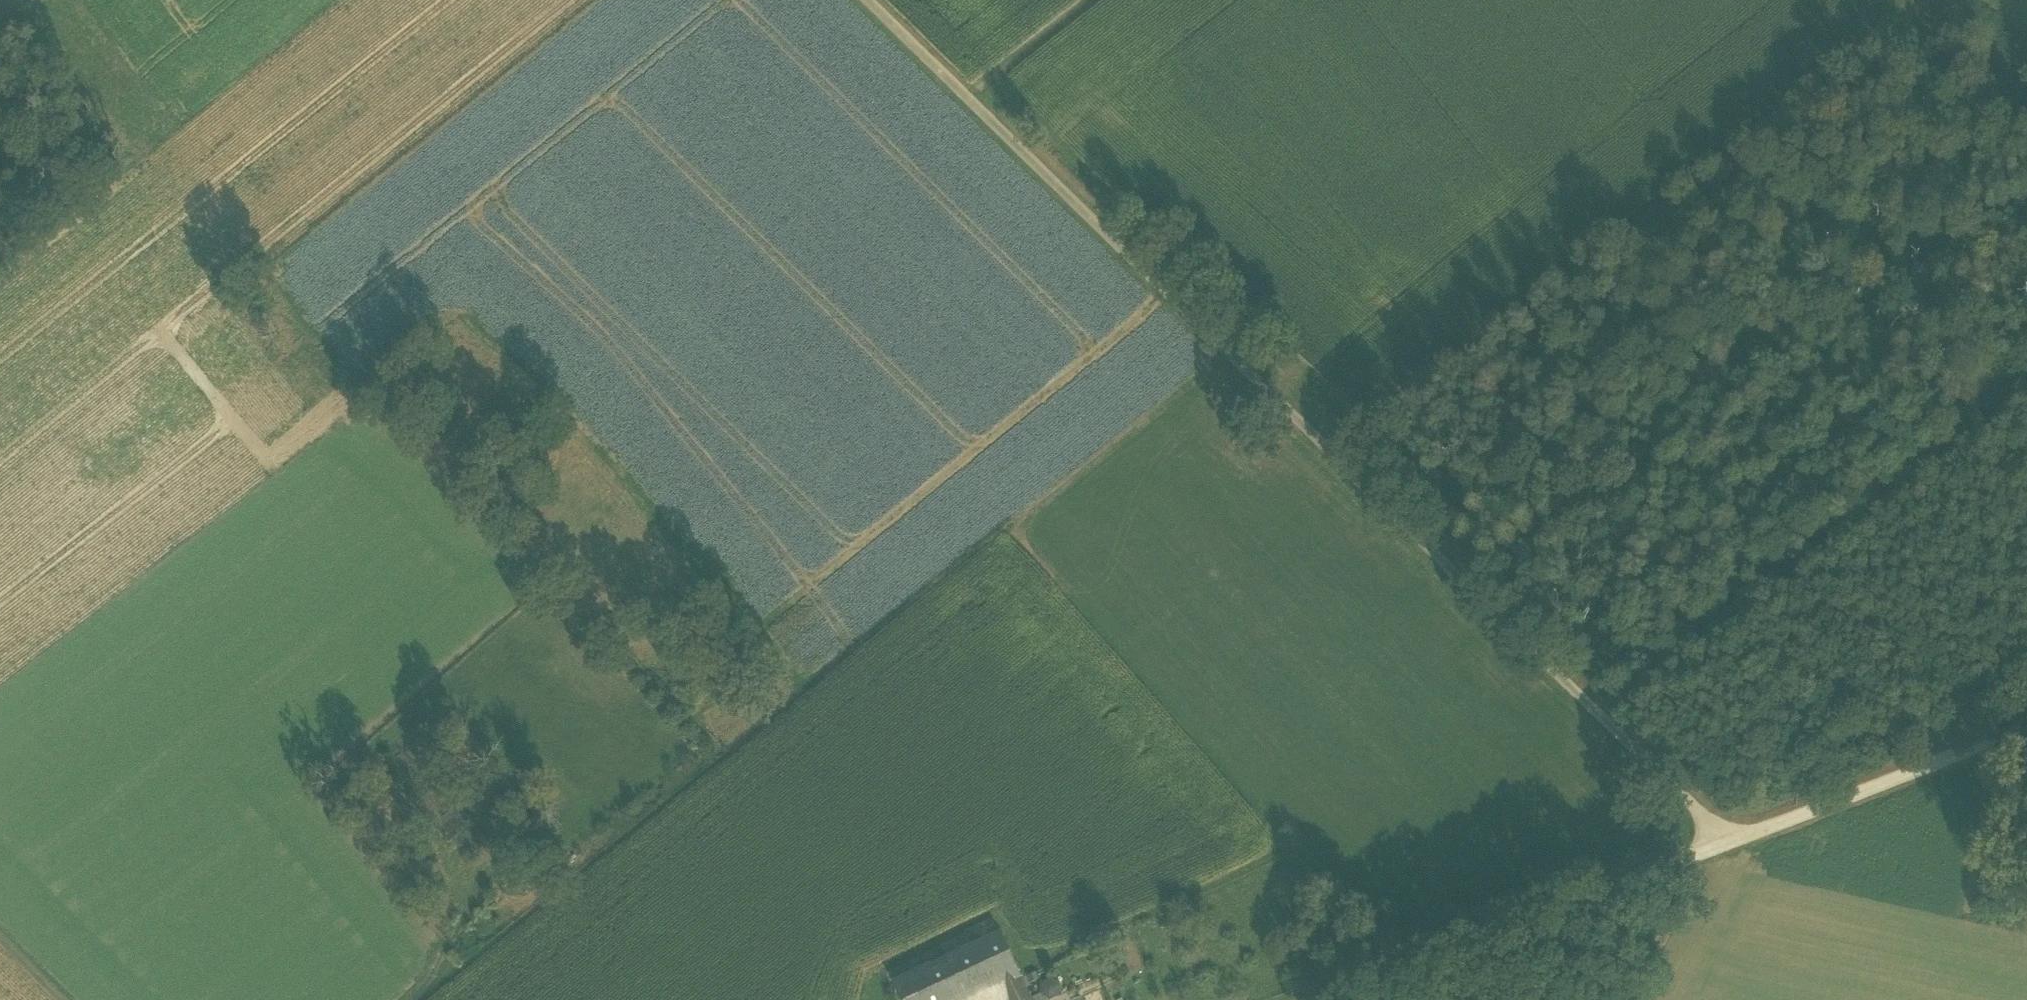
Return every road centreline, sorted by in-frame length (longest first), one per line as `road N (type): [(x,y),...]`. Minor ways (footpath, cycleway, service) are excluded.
road 1 (track): [(1730,837),(868,0)]
road 2 (track): [(1314,999),(1730,837)]
road 3 (track): [(1730,837),(2026,733)]

